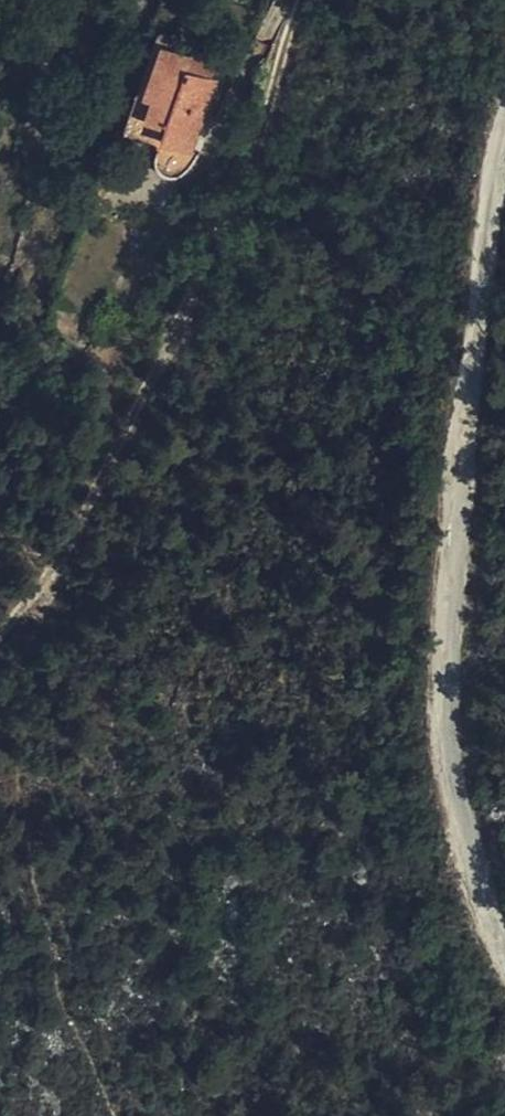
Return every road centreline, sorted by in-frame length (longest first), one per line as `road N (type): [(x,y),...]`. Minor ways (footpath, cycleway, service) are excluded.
road 1 (unclassified): [(504,139),(454,557),(445,728),(479,914),(504,961)]
road 2 (track): [(304,0),(247,167),(164,367),(61,554),(0,625)]

